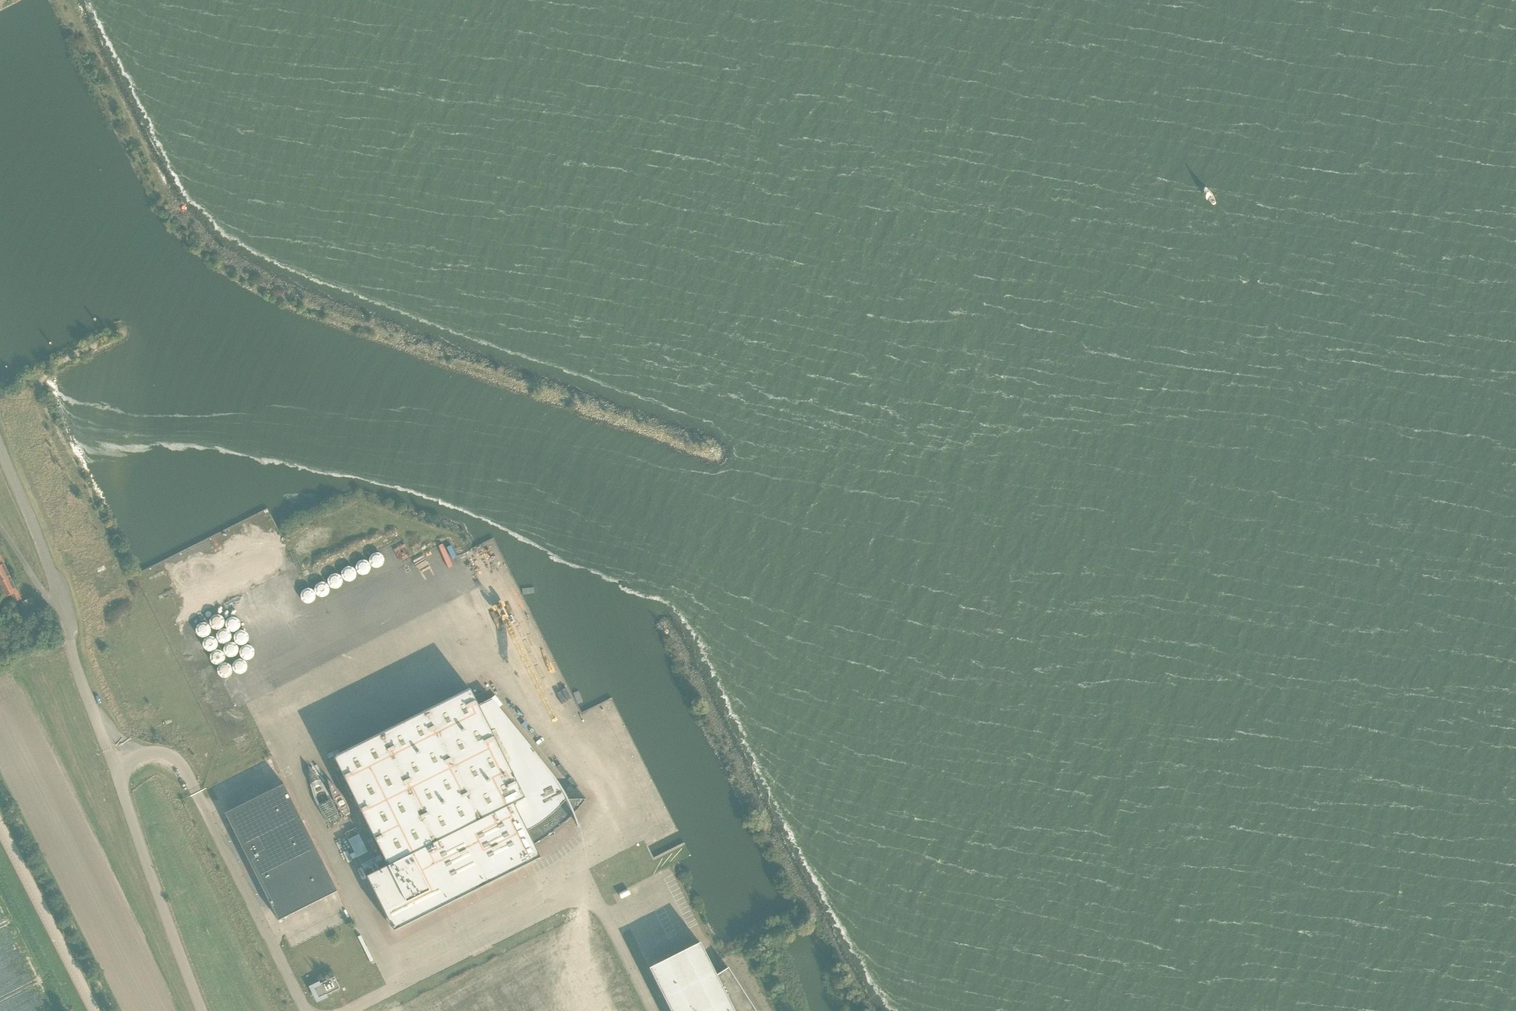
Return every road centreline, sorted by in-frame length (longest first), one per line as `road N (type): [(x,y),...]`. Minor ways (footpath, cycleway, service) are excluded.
road 1 (unclassified): [(202,1010),(69,642),(70,616),(0,439)]
road 2 (tertiary): [(94,1010),(0,829)]

